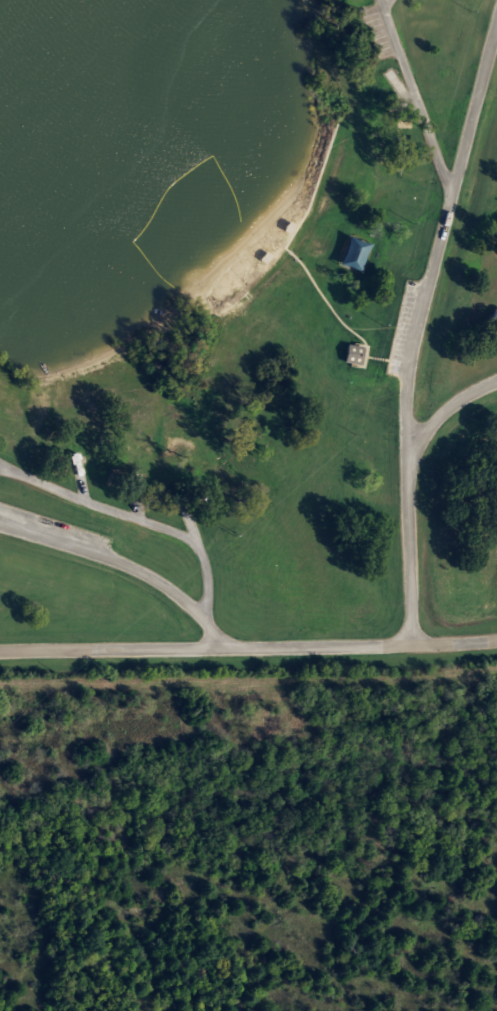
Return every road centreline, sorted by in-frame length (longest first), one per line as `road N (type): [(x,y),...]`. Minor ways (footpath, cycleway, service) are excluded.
road 1 (residential): [(496,641),(0,652)]
road 2 (residential): [(449,196),(405,366),(411,646)]
road 3 (residential): [(380,0),(449,196)]
road 4 (residential): [(449,196),(496,21)]
road 5 (residential): [(404,455),(452,404),(496,381)]

